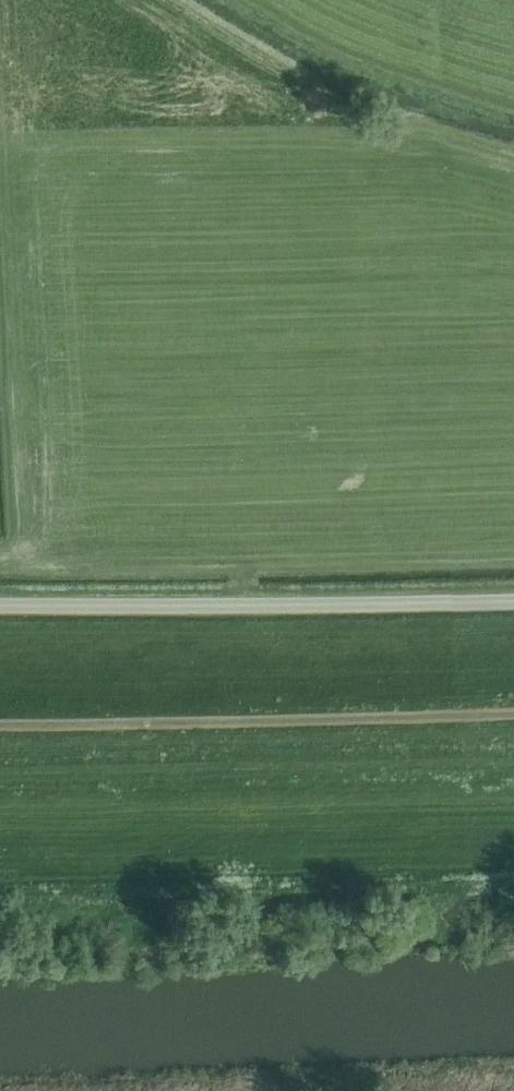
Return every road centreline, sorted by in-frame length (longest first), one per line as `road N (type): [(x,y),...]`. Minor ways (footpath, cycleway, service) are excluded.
road 1 (tertiary): [(513,600),(0,604)]

